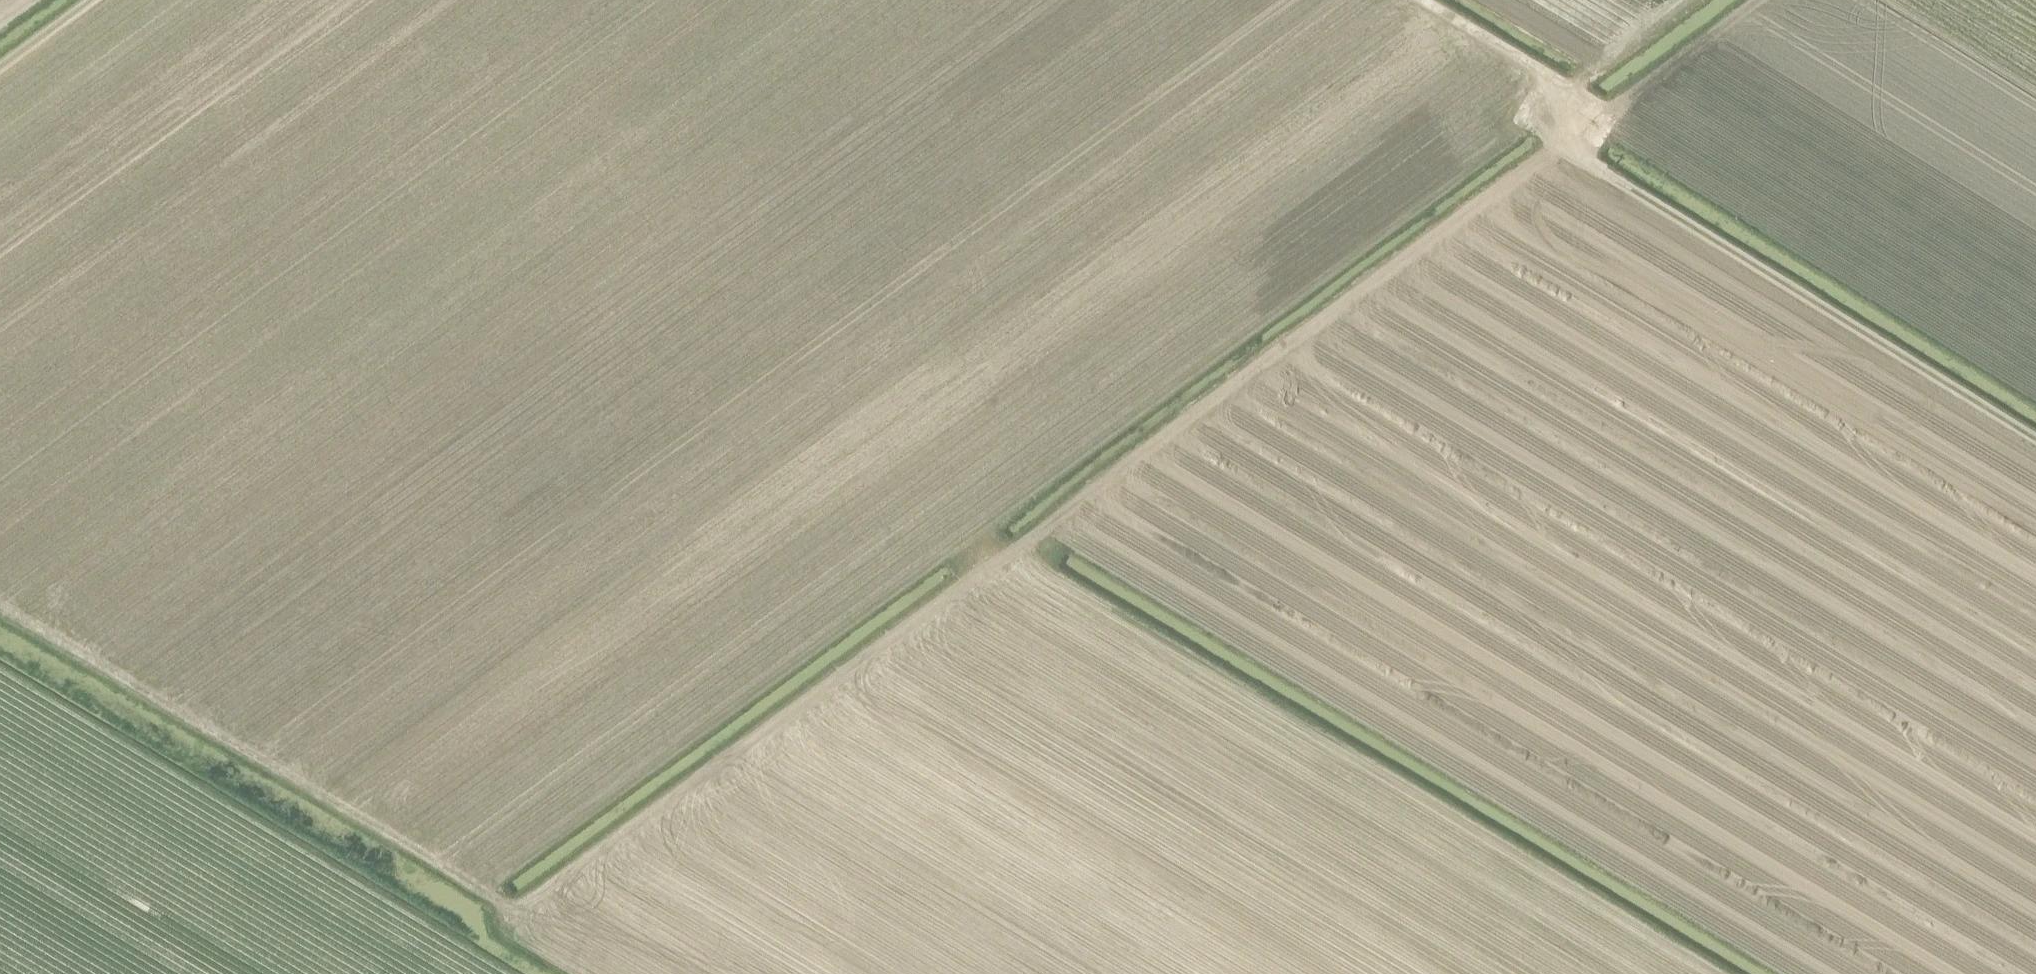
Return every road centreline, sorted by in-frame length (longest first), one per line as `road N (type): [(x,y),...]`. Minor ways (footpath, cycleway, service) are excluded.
road 1 (track): [(1593,120),(1562,153),(2035,446)]
road 2 (track): [(1593,120),(1542,74),(1416,0)]

